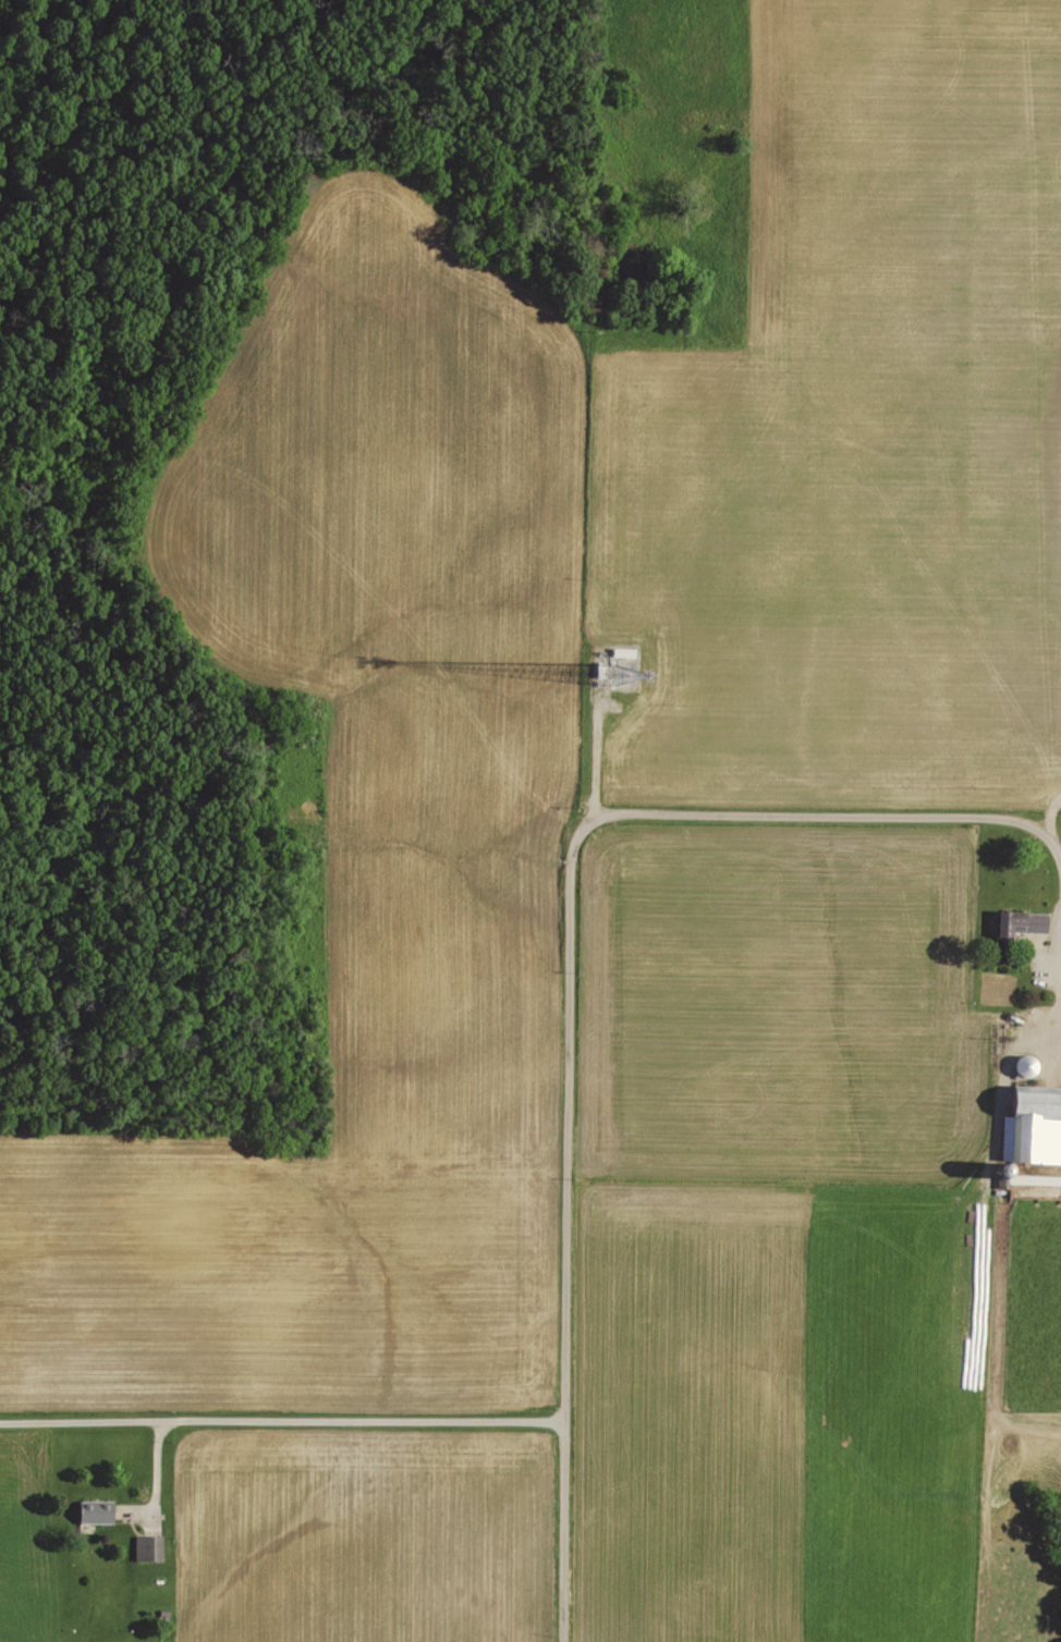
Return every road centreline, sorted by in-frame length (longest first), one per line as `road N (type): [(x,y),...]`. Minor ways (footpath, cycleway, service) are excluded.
road 1 (residential): [(561,1641),(566,885)]

